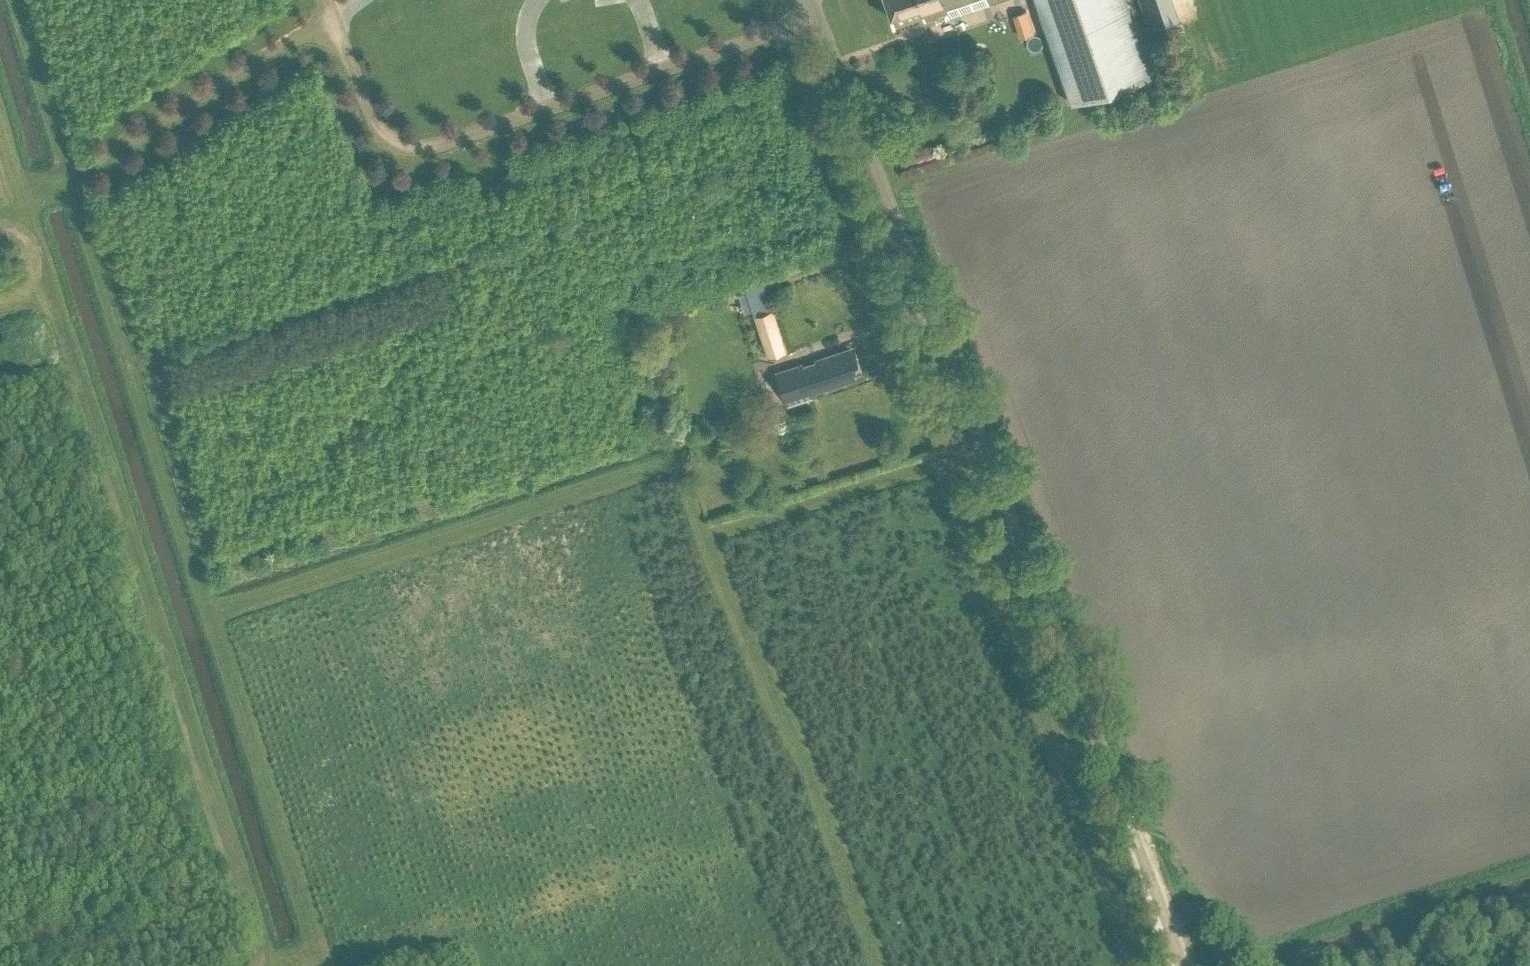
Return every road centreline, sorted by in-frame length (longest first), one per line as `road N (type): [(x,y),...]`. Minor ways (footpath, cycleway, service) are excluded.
road 1 (unclassified): [(1185,965),(813,0)]

